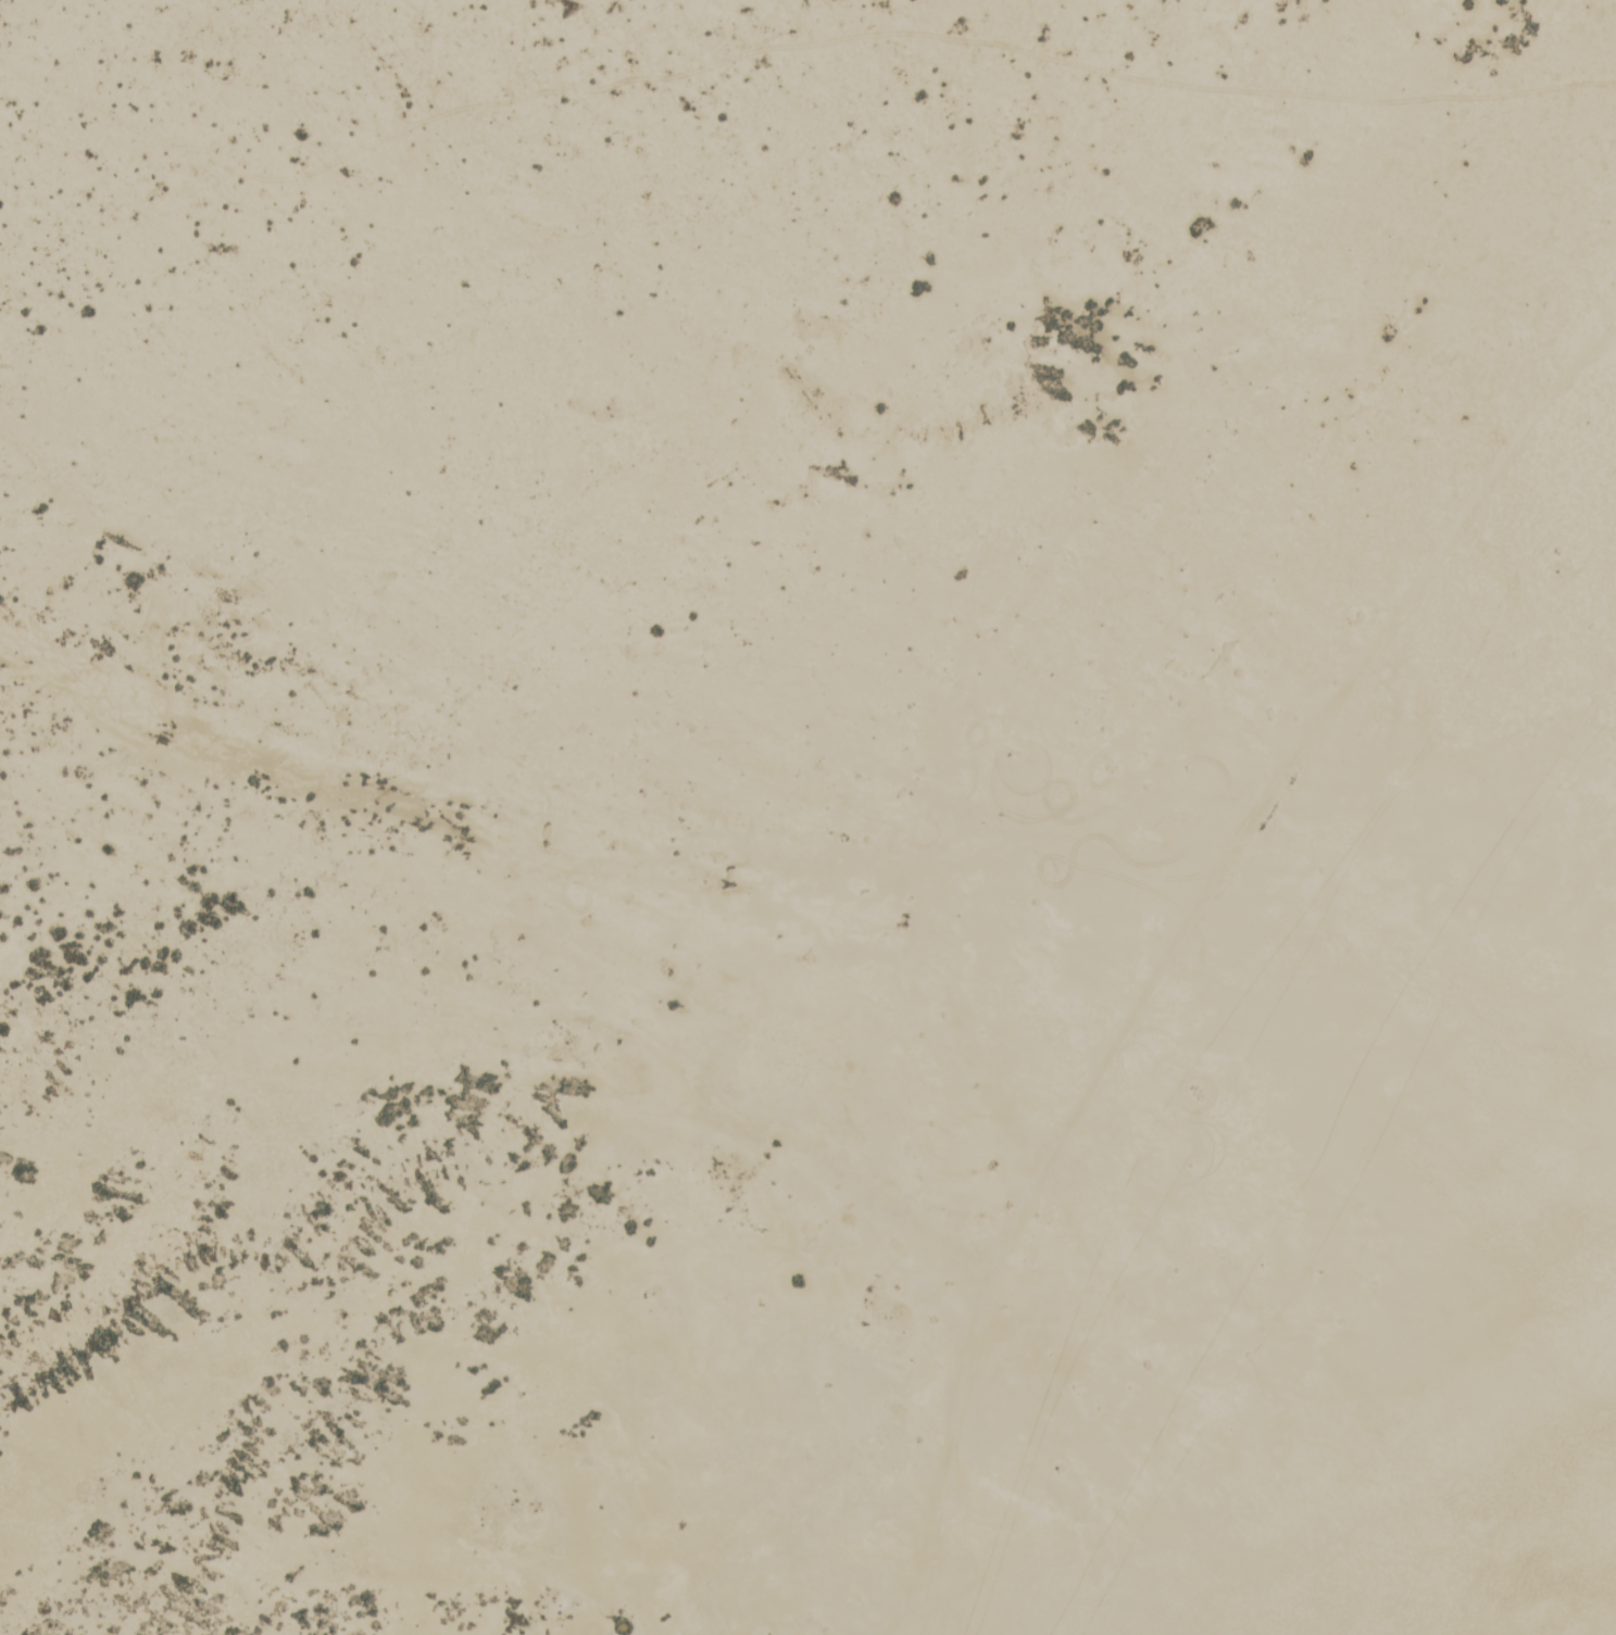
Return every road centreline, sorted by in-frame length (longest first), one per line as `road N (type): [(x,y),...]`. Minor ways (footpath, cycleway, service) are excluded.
road 1 (track): [(1615,316),(1584,339),(1097,1043),(965,1346),(870,1634)]

